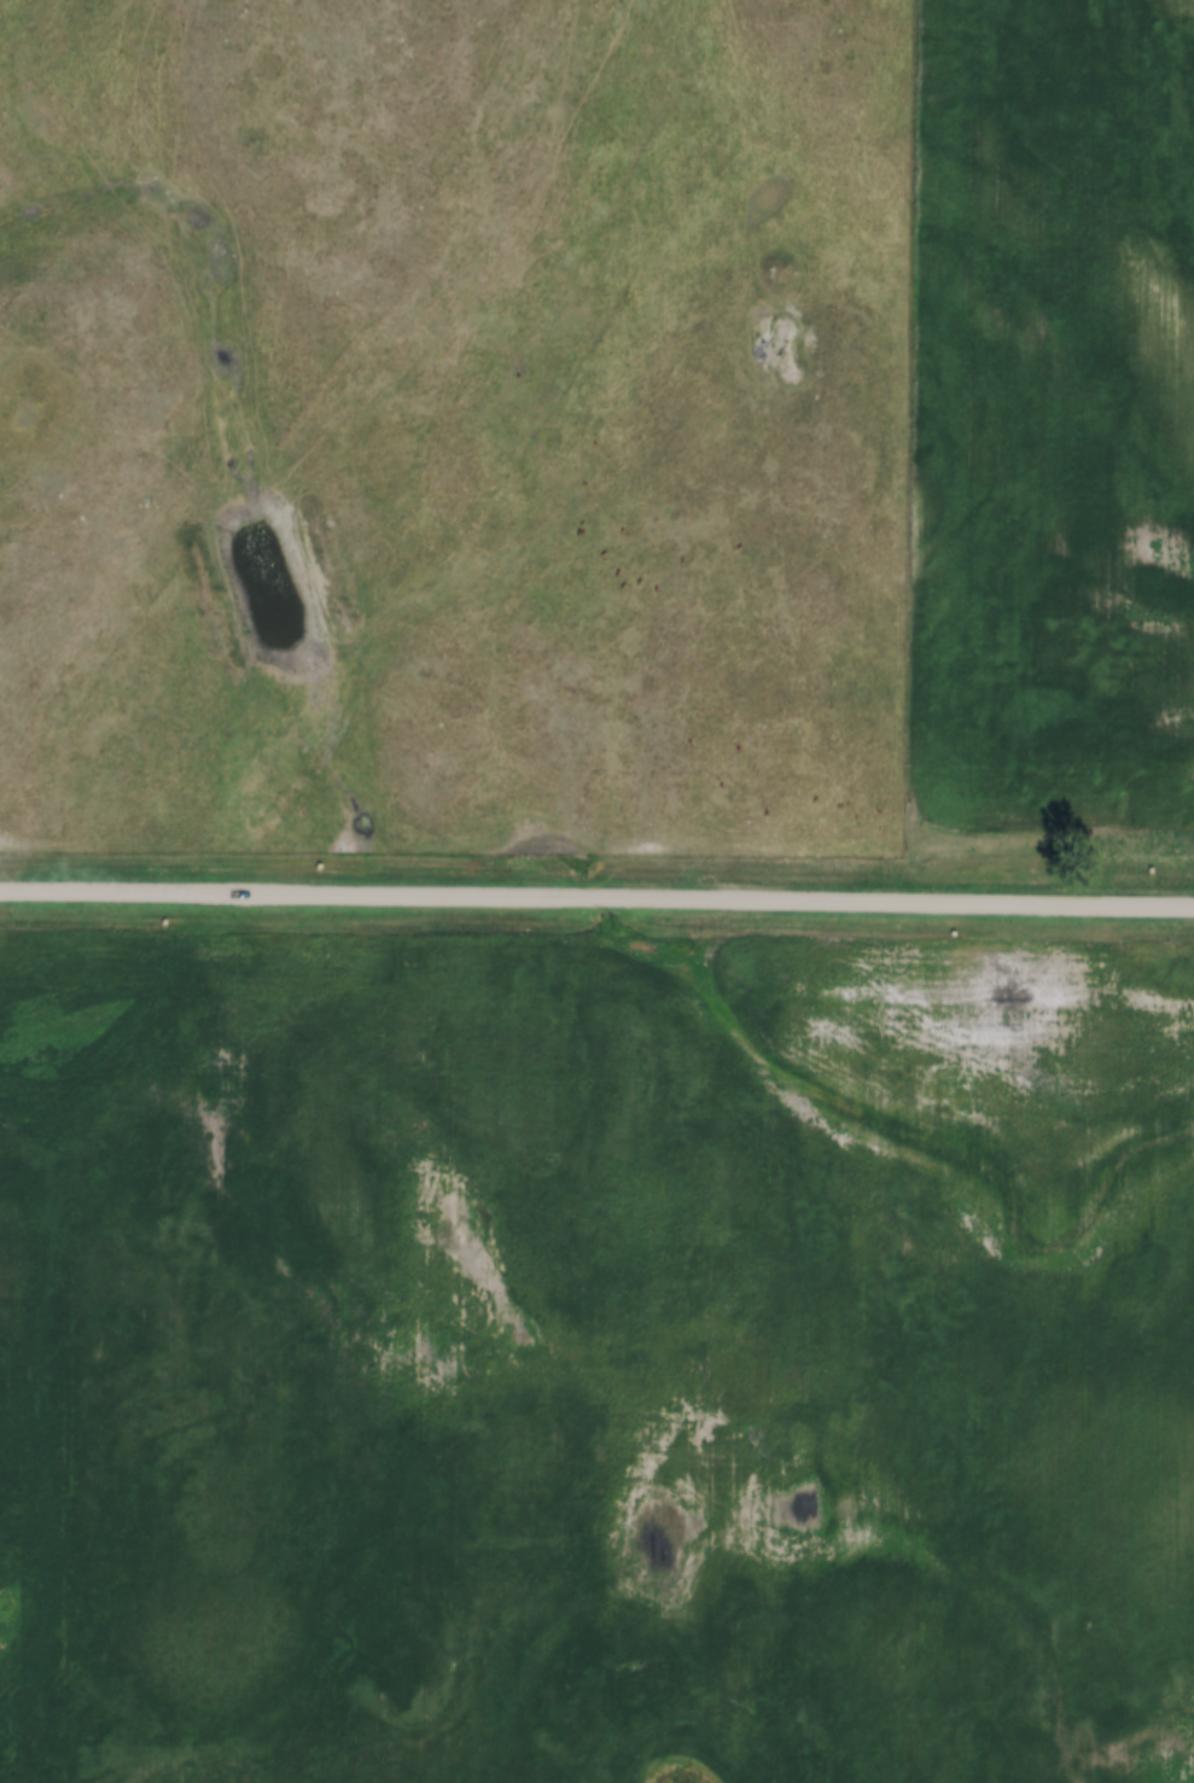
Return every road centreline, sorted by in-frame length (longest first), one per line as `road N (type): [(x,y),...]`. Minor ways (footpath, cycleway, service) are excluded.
road 1 (residential): [(1193,907),(0,891)]
road 2 (track): [(790,327),(816,374),(860,578),(867,785),(899,903)]

